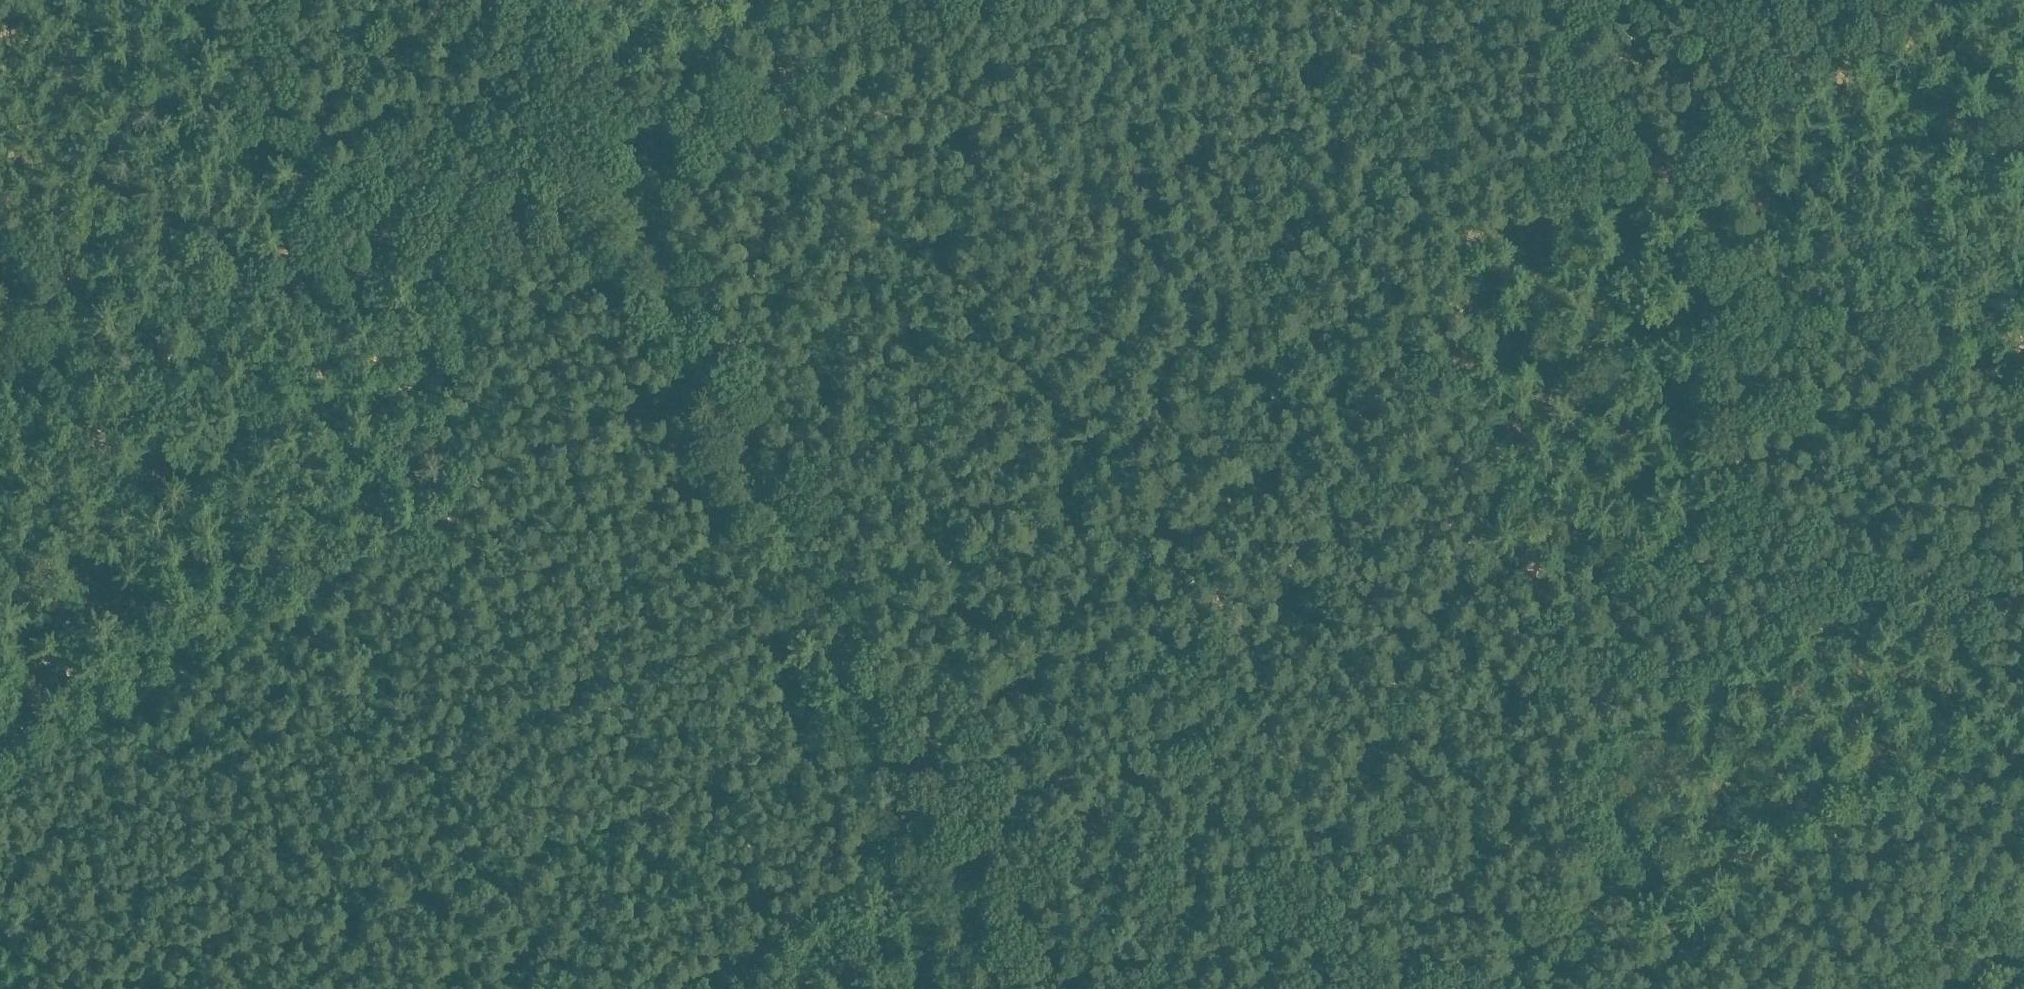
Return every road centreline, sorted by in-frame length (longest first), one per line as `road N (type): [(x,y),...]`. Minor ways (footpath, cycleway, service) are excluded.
road 1 (track): [(0,380),(612,175),(698,136),(925,0)]
road 2 (track): [(1538,0),(1577,74),(1698,216),(1735,243),(2023,383)]
road 3 (track): [(189,0),(292,283)]

